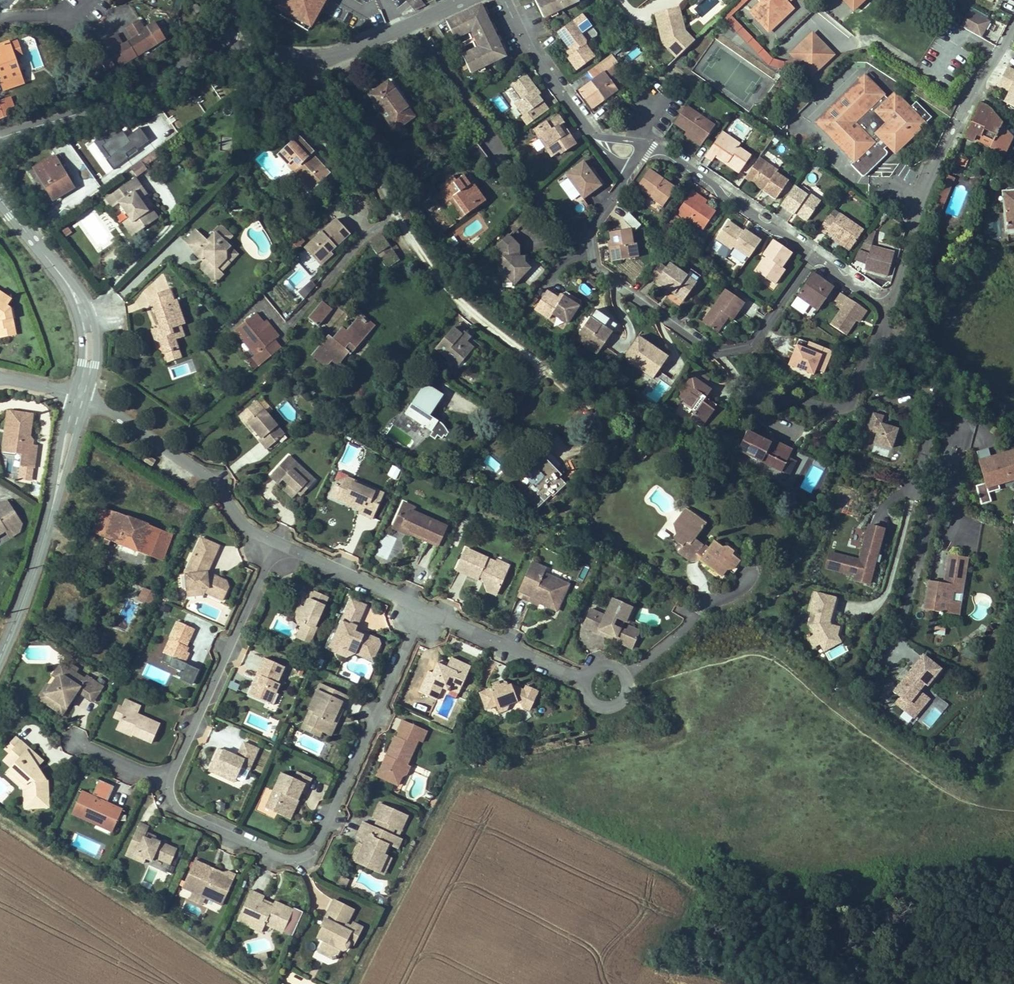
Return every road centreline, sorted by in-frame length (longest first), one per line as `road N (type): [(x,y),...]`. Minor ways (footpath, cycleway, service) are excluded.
road 1 (residential): [(169,782),(171,801),(190,818),(279,858),(306,855),(424,608)]
road 2 (residential): [(814,246),(889,307),(925,193),(1013,22)]
road 3 (residential): [(628,169),(589,230),(596,262),(708,347),(747,339),(762,325),(814,246)]
road 4 (residential): [(316,58),(323,92),(361,144),(405,231),(469,312),(541,370)]
road 5 (tertiary): [(0,656),(41,550),(80,397)]
road 6 (residential): [(276,543),(169,782)]
road 7 (residential): [(276,543),(242,523),(202,473),(80,397)]
road 8 (tertiary): [(227,51),(11,134)]
road 9 (tertiary): [(80,397),(86,319),(0,199)]
road 10 (residential): [(646,143),(666,145),(814,246)]
road 11 (residential): [(585,681),(424,608)]
road 12 (residential): [(505,0),(597,134)]
road 13 (residential): [(424,608),(276,543)]
road 14 (tertiary): [(463,0),(316,58)]

